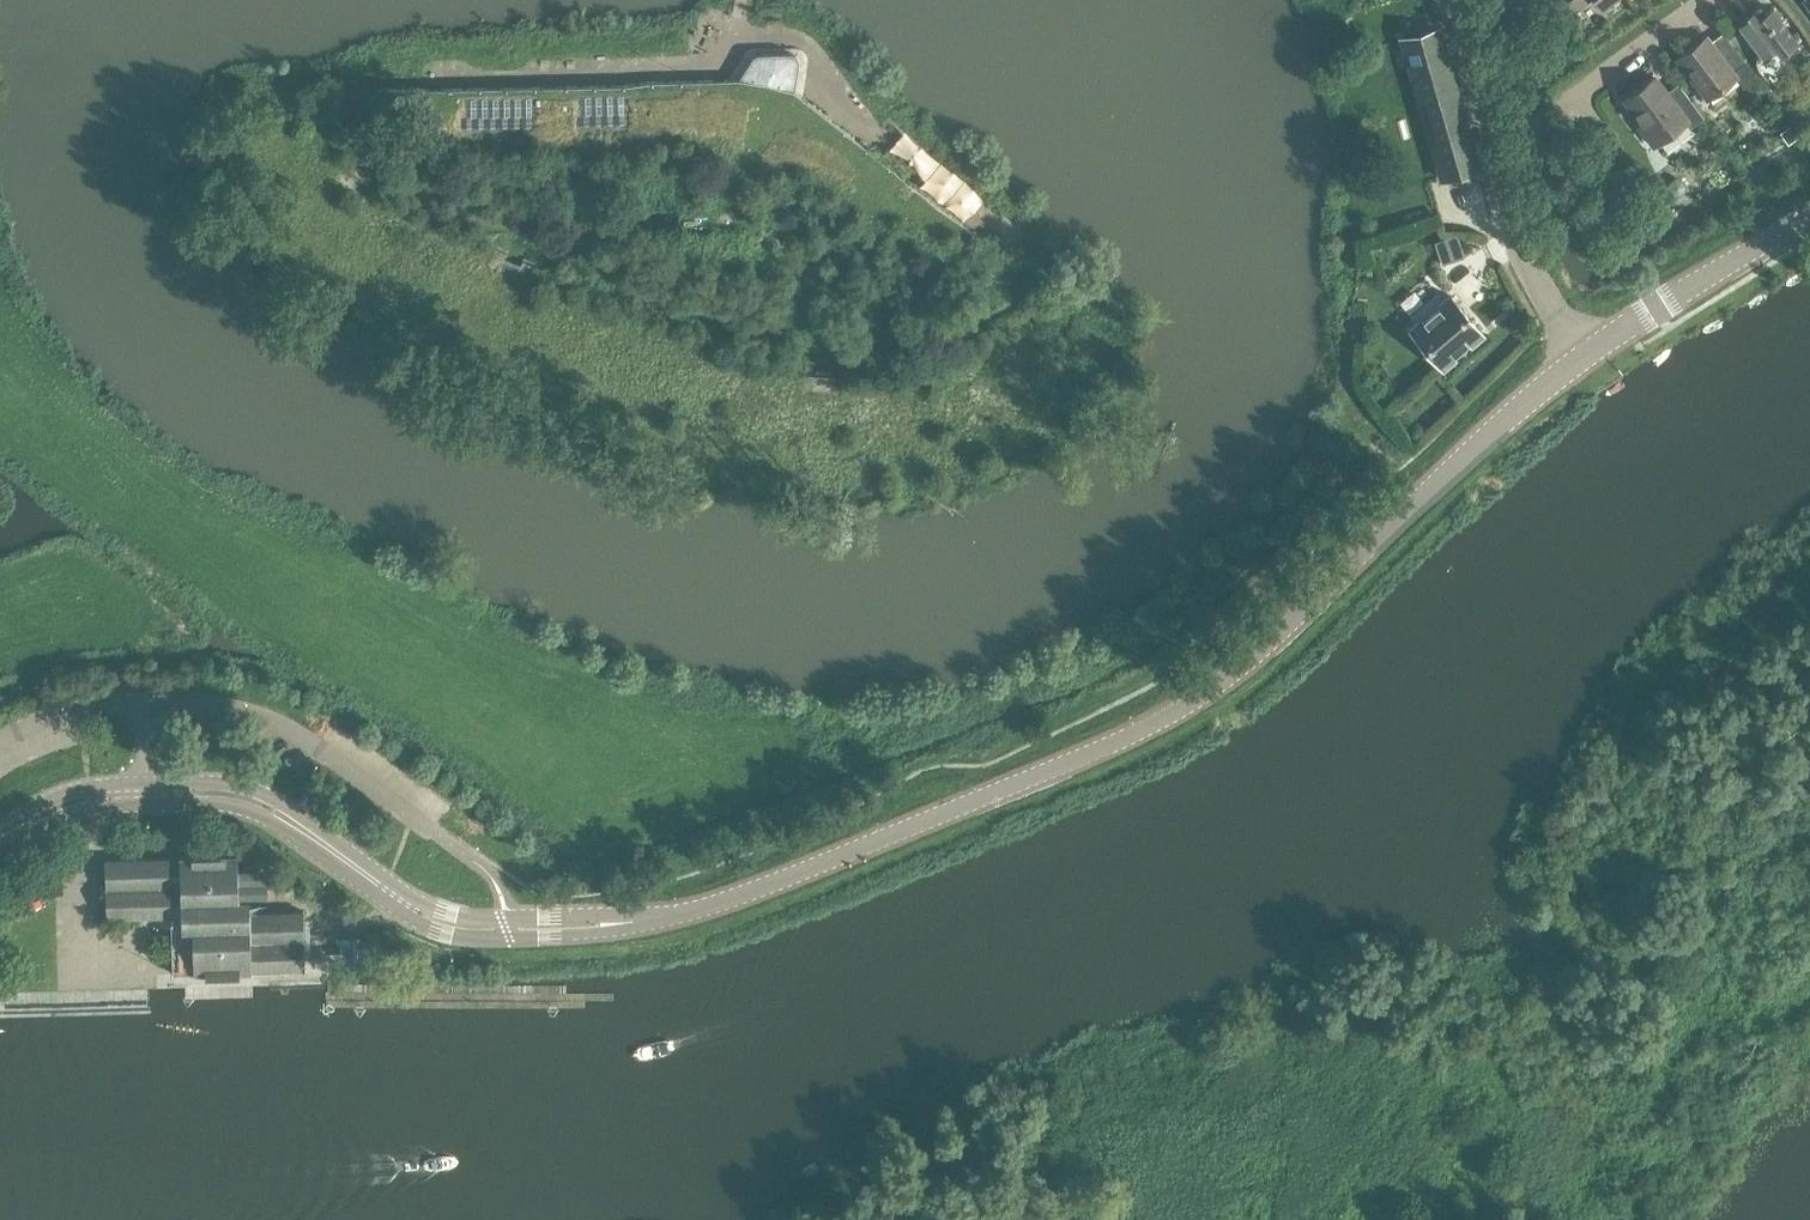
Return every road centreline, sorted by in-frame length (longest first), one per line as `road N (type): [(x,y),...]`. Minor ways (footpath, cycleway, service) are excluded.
road 1 (tertiary): [(1582,358),(1277,637),(1191,705),(1080,759),(703,908),(598,925),(448,926),(388,897),(276,812),(225,793),(90,796),(0,836)]
road 2 (unclassified): [(1554,313),(1517,240),(1450,0)]
road 3 (tertiary): [(1809,221),(1582,358)]
road 4 (residential): [(1575,99),(1709,0)]

